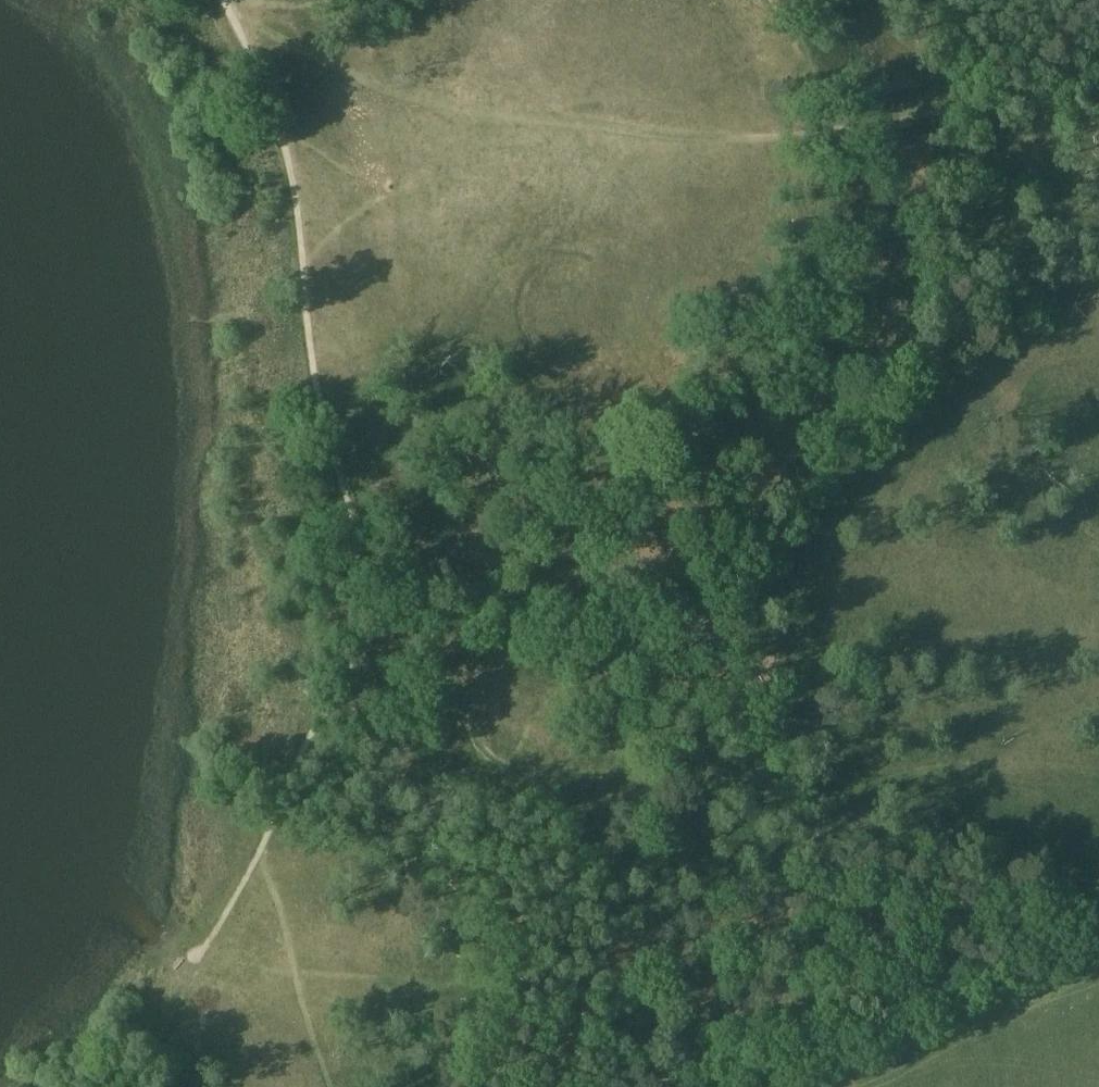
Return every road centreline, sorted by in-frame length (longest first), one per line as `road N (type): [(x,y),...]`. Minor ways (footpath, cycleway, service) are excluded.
road 1 (track): [(769,134),(953,111)]
road 2 (track): [(953,111),(1098,98)]

